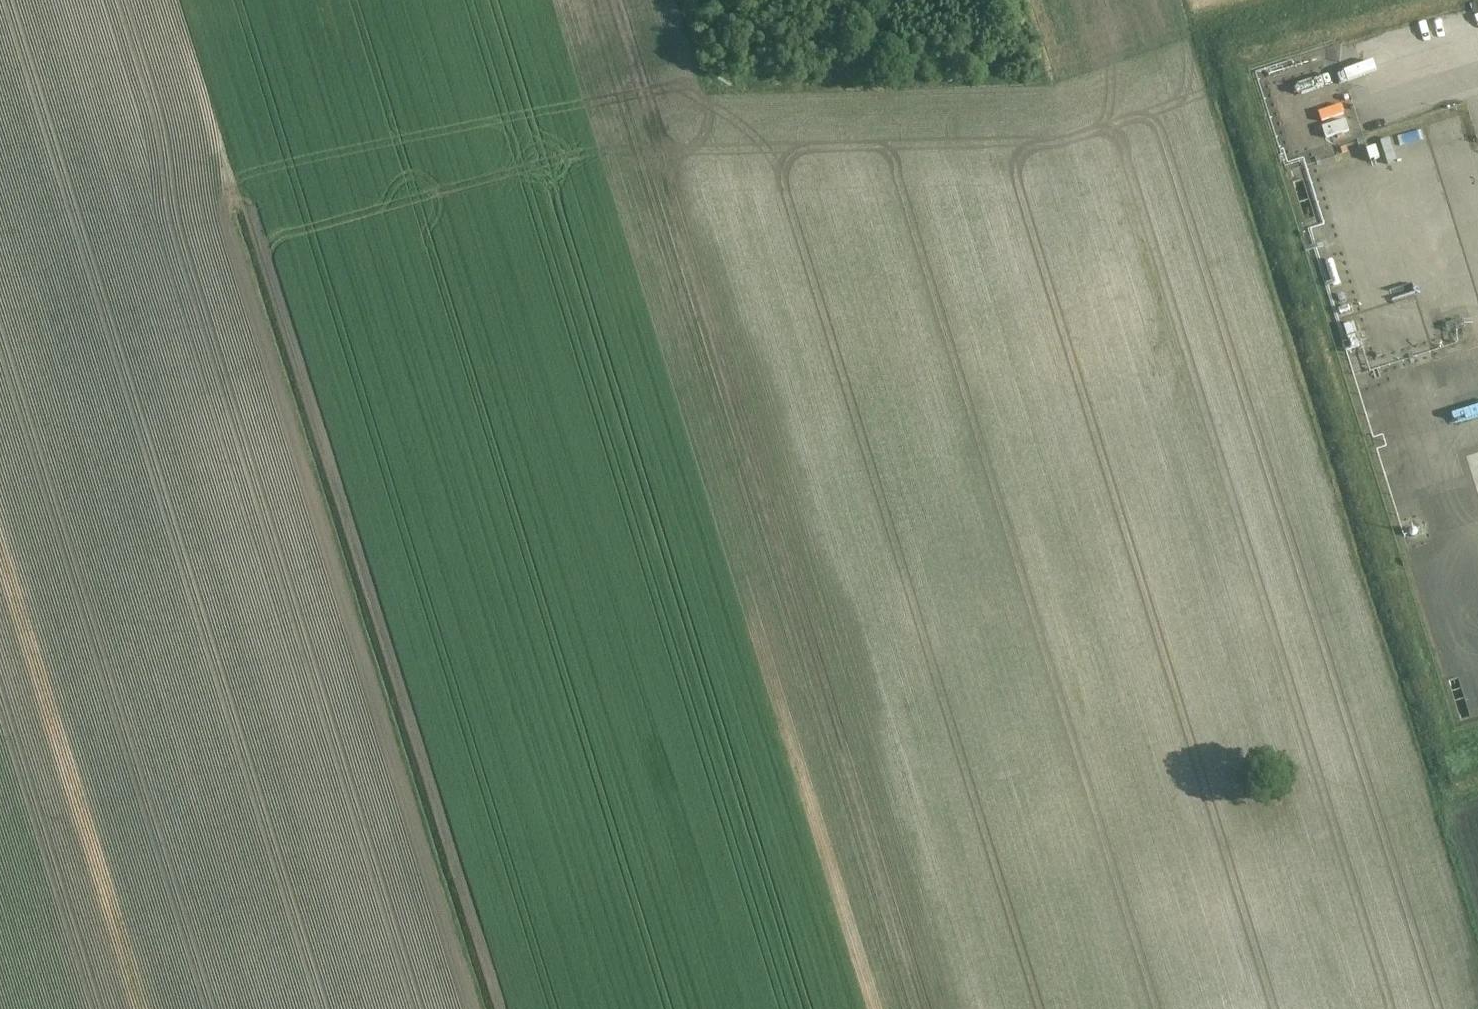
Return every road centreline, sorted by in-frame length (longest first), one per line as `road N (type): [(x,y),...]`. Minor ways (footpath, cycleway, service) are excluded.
road 1 (track): [(869,1008),(743,604)]
road 2 (unclassified): [(1477,46),(1353,86)]

